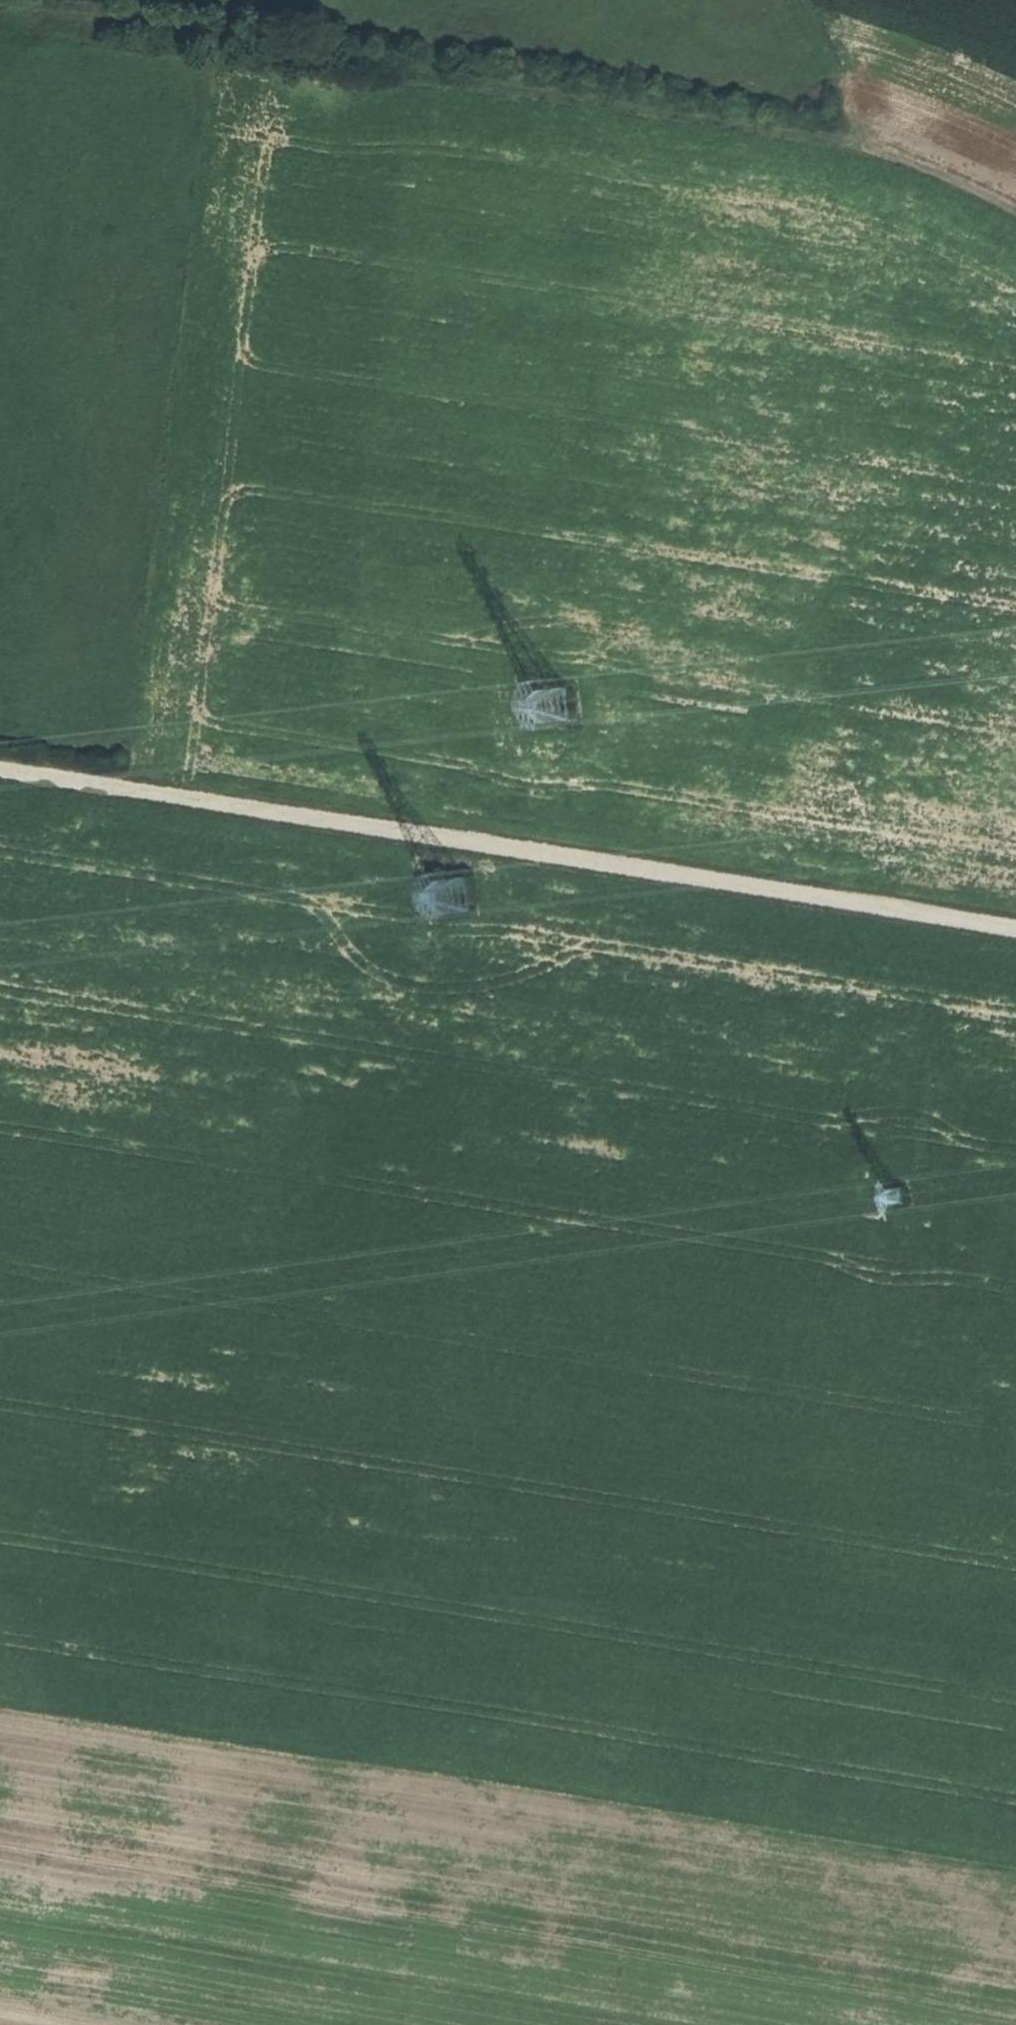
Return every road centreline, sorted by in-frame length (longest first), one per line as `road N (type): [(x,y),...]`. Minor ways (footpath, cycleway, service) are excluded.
road 1 (track): [(1015,215),(862,147),(0,10)]
road 2 (track): [(1015,932),(0,769)]

